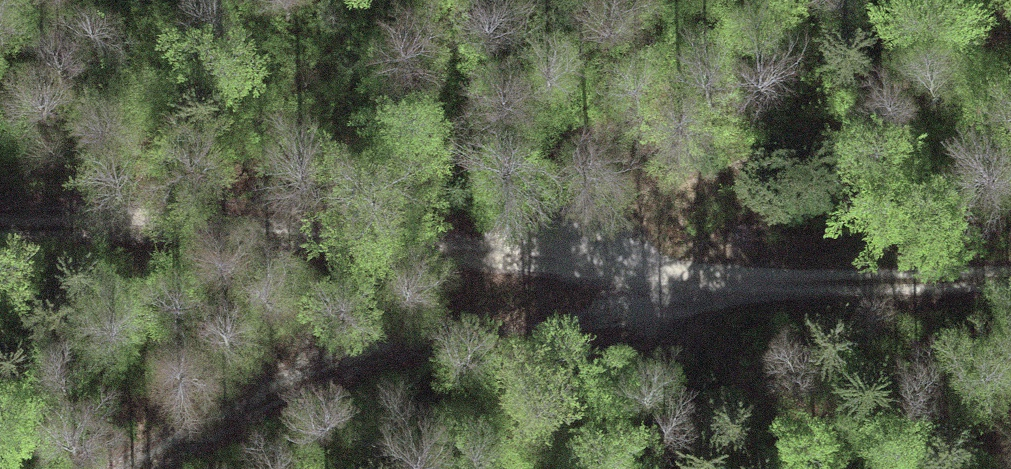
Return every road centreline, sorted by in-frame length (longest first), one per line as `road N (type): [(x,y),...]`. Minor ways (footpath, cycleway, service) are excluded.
road 1 (track): [(1010,44),(679,198),(653,333),(487,333),(310,372),(146,468)]
road 2 (track): [(1010,280),(660,280),(395,245),(0,229)]

